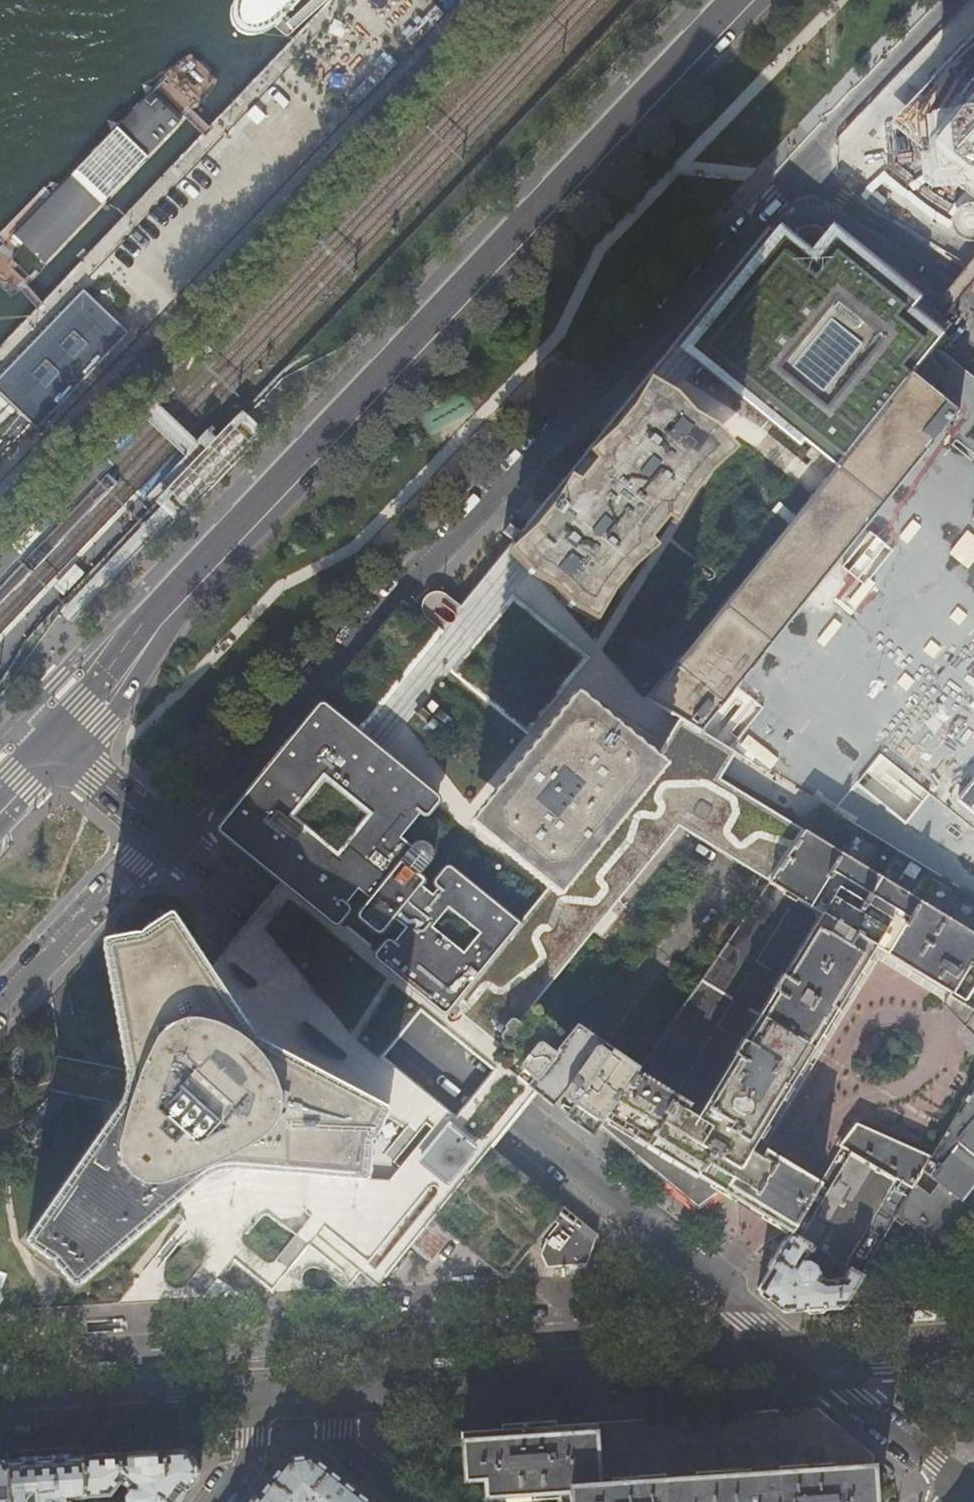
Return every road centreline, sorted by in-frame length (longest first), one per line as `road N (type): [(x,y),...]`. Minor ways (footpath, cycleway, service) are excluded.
road 1 (primary): [(746,0),(183,591),(63,745)]
road 2 (residential): [(800,167),(163,832)]
road 3 (residential): [(800,1356),(163,832)]
road 4 (secondary): [(337,1384),(800,1356)]
road 5 (secondary): [(0,1410),(249,1391)]
road 6 (residential): [(0,1004),(163,832)]
road 7 (unclassified): [(956,0),(800,167)]
road 8 (residential): [(800,1356),(959,1483)]
road 9 (residential): [(973,271),(800,167)]
road 10 (secondary): [(800,1356),(973,1347)]
road 11 (residential): [(415,1501),(338,1440),(337,1384)]
road 12 (residential): [(163,832),(63,745)]
road 13 (residential): [(213,1501),(250,1453),(249,1391)]

